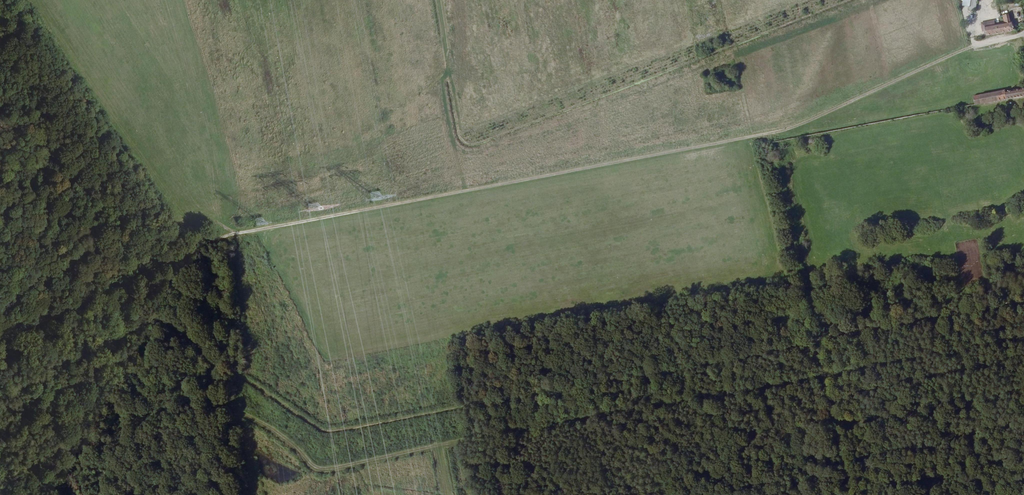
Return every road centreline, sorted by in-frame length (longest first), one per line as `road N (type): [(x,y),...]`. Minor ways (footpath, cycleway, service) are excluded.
road 1 (track): [(1023,342),(336,470),(324,470),(223,398),(211,352),(170,324),(153,324),(0,401)]
road 2 (track): [(218,242),(788,129),(944,58),(1023,33)]
road 3 (track): [(0,359),(204,270),(244,388)]

